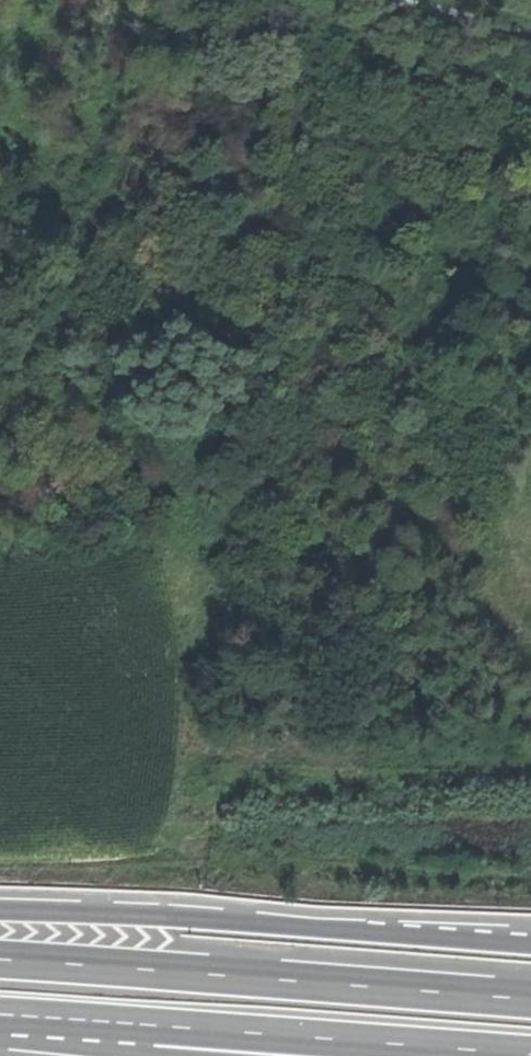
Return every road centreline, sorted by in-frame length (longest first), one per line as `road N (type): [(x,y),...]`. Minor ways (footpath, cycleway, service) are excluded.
road 1 (trunk): [(530,1001),(0,960)]
road 2 (trunk): [(530,947),(0,910)]
road 3 (trunk): [(0,1015),(522,1055)]
road 4 (trunk): [(0,1035),(157,1055)]
road 5 (track): [(530,34),(410,0)]

